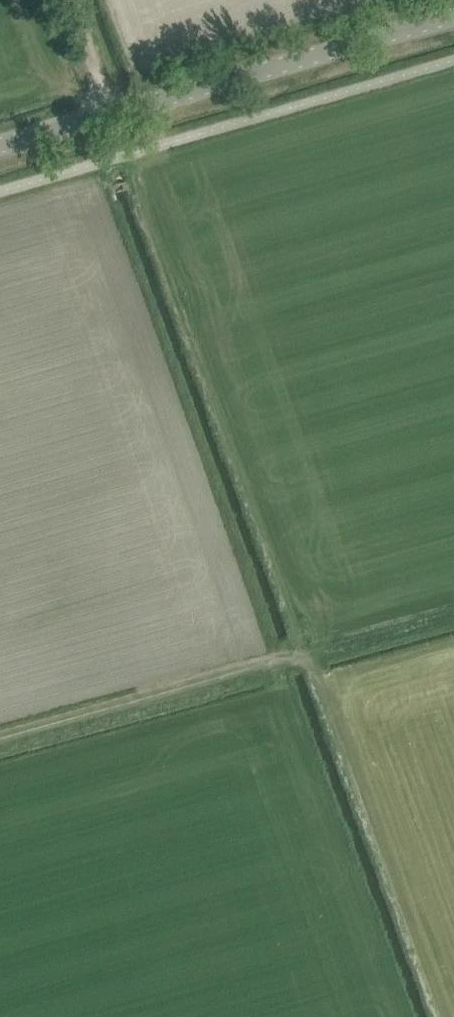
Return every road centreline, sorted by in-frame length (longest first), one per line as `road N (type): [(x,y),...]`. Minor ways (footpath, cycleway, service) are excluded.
road 1 (track): [(123,156),(441,1016)]
road 2 (unclassified): [(0,151),(453,20)]
road 3 (track): [(453,614),(0,738)]
road 4 (track): [(64,0),(123,156)]

